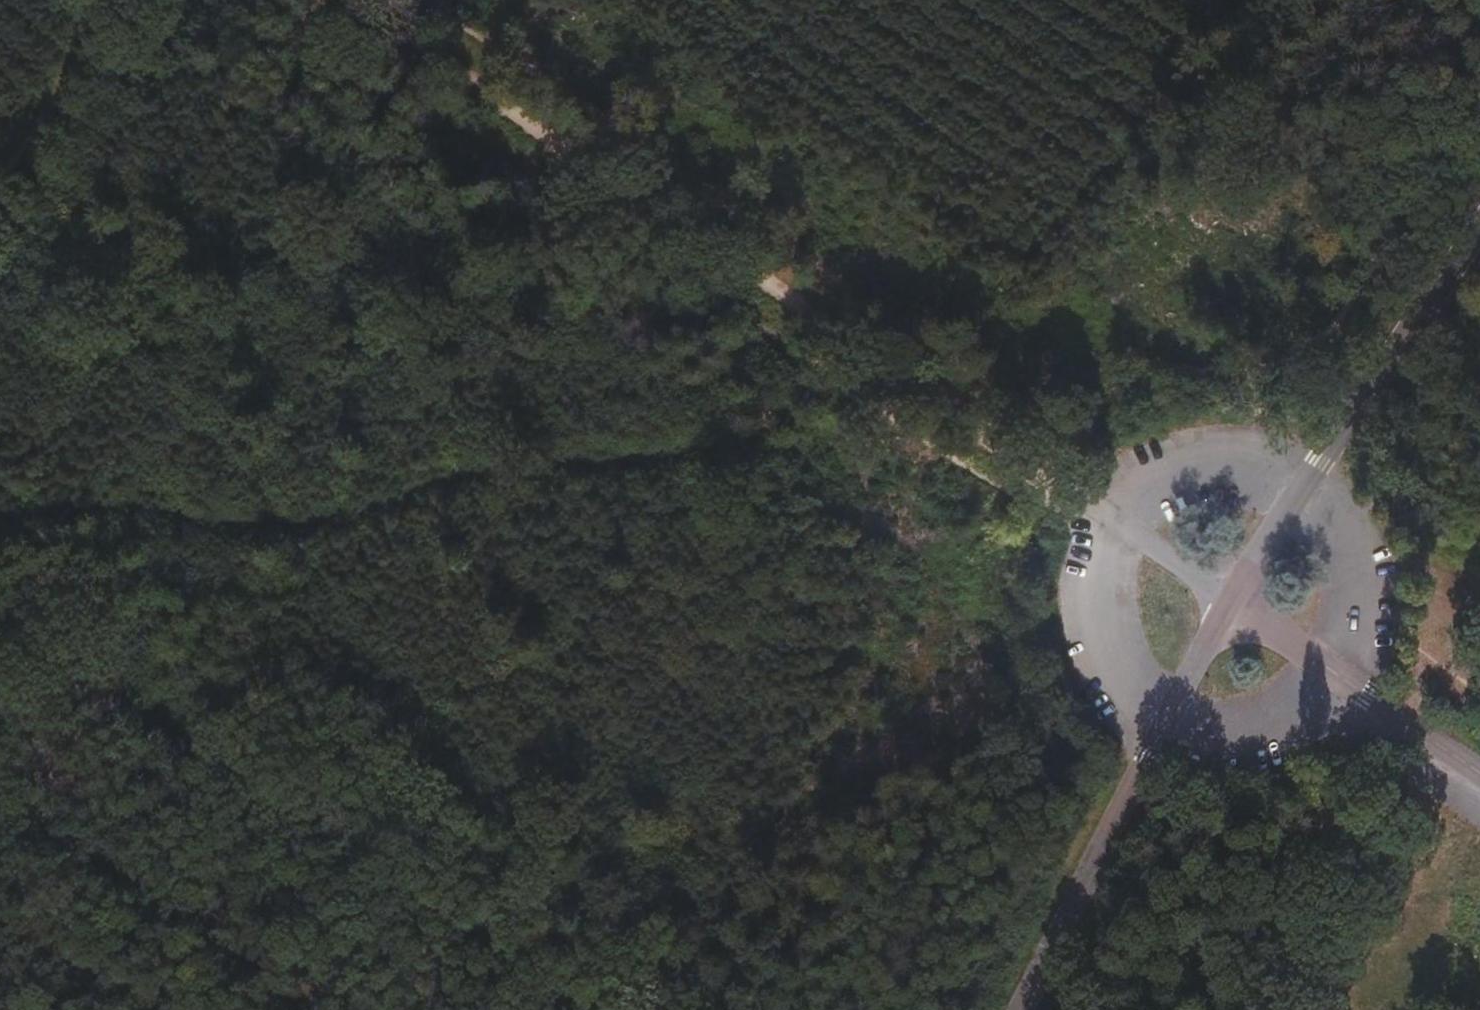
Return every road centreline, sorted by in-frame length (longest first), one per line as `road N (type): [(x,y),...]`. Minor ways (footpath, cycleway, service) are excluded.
road 1 (track): [(1055,468),(324,0)]
road 2 (tertiary): [(1020,1009),(1229,602)]
road 3 (tertiary): [(1479,227),(1229,602)]
road 4 (tertiary): [(1229,602),(1479,780)]

